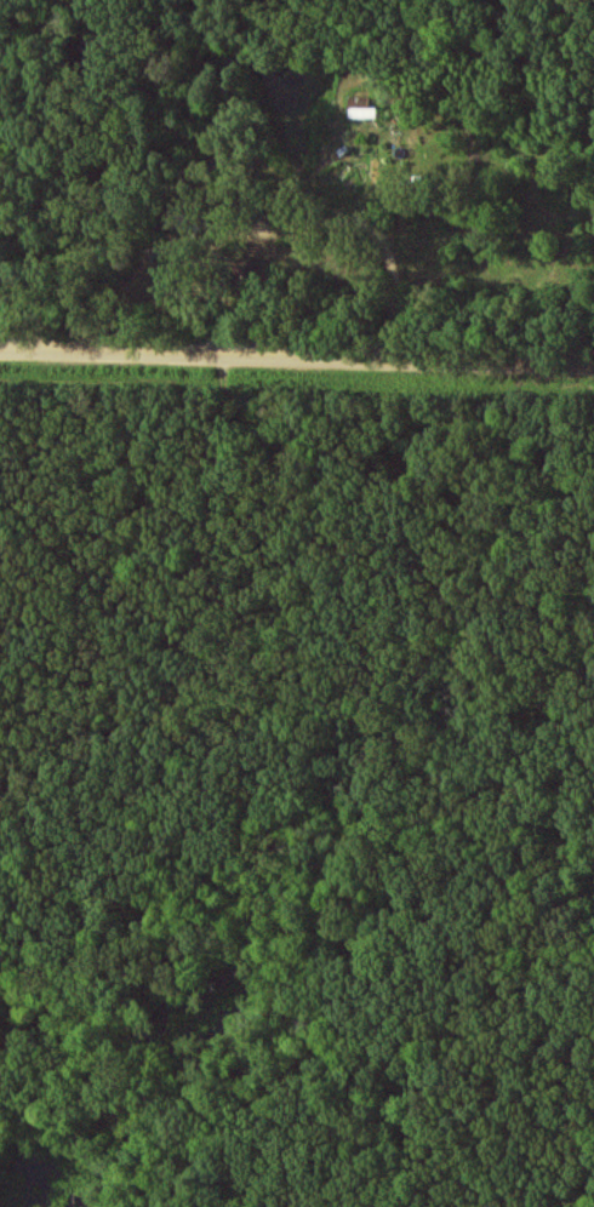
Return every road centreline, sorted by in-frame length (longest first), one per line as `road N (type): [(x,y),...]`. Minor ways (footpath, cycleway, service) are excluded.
road 1 (residential): [(0,353),(593,366)]

